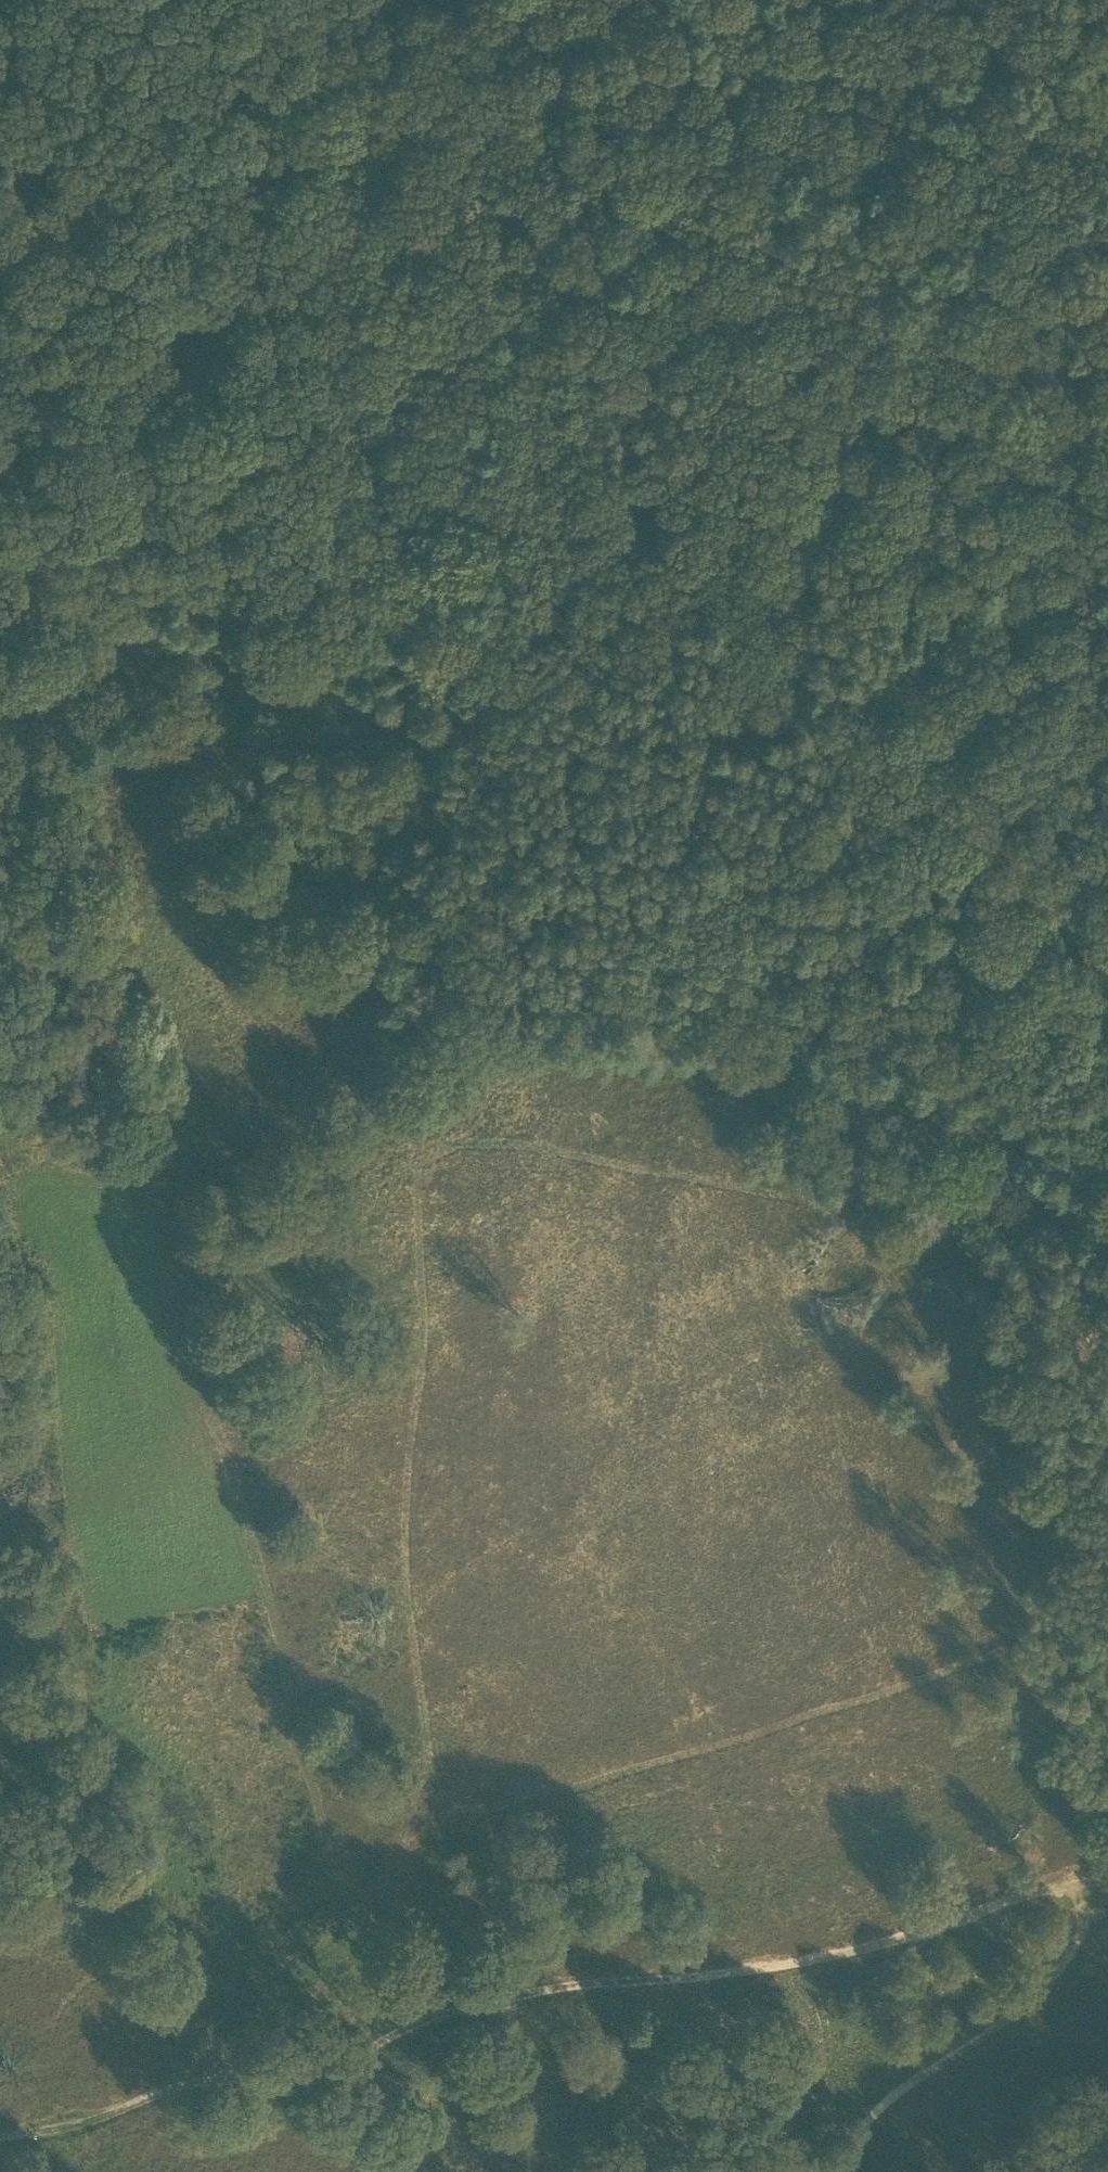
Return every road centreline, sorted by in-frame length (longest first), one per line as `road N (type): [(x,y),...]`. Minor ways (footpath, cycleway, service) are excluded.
road 1 (track): [(0,2143),(239,2073),(402,2051),(520,2012),(869,1945),(1096,1875)]
road 2 (track): [(799,2171),(979,2042),(1045,1983),(1100,1906),(1096,1875)]
road 3 (track): [(352,1944),(254,2012),(240,2031),(239,2073)]

